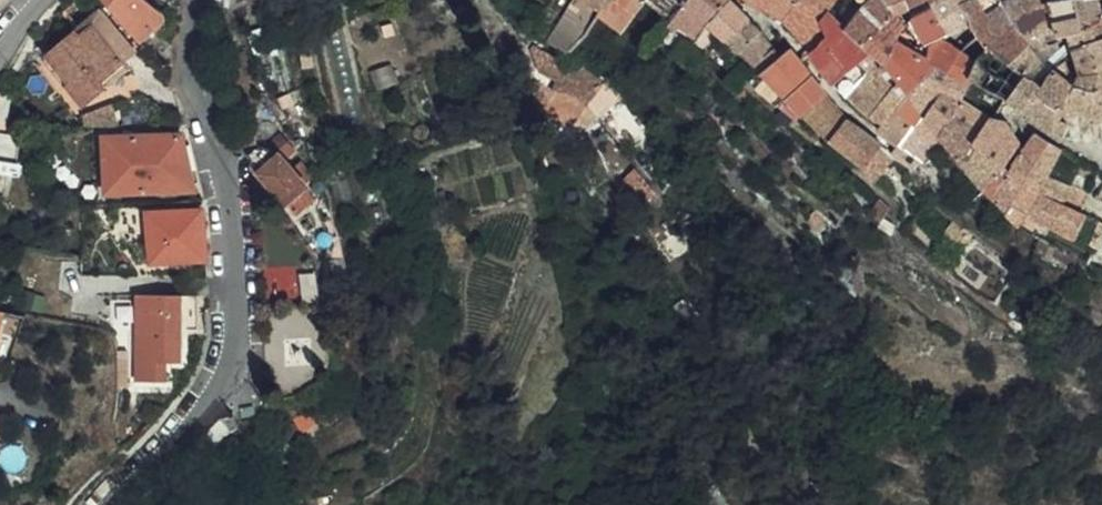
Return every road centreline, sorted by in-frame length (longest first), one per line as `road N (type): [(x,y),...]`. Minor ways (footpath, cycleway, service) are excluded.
road 1 (tertiary): [(200,0),(198,59),(228,182),(235,328),(227,370),(209,397),(110,504)]

